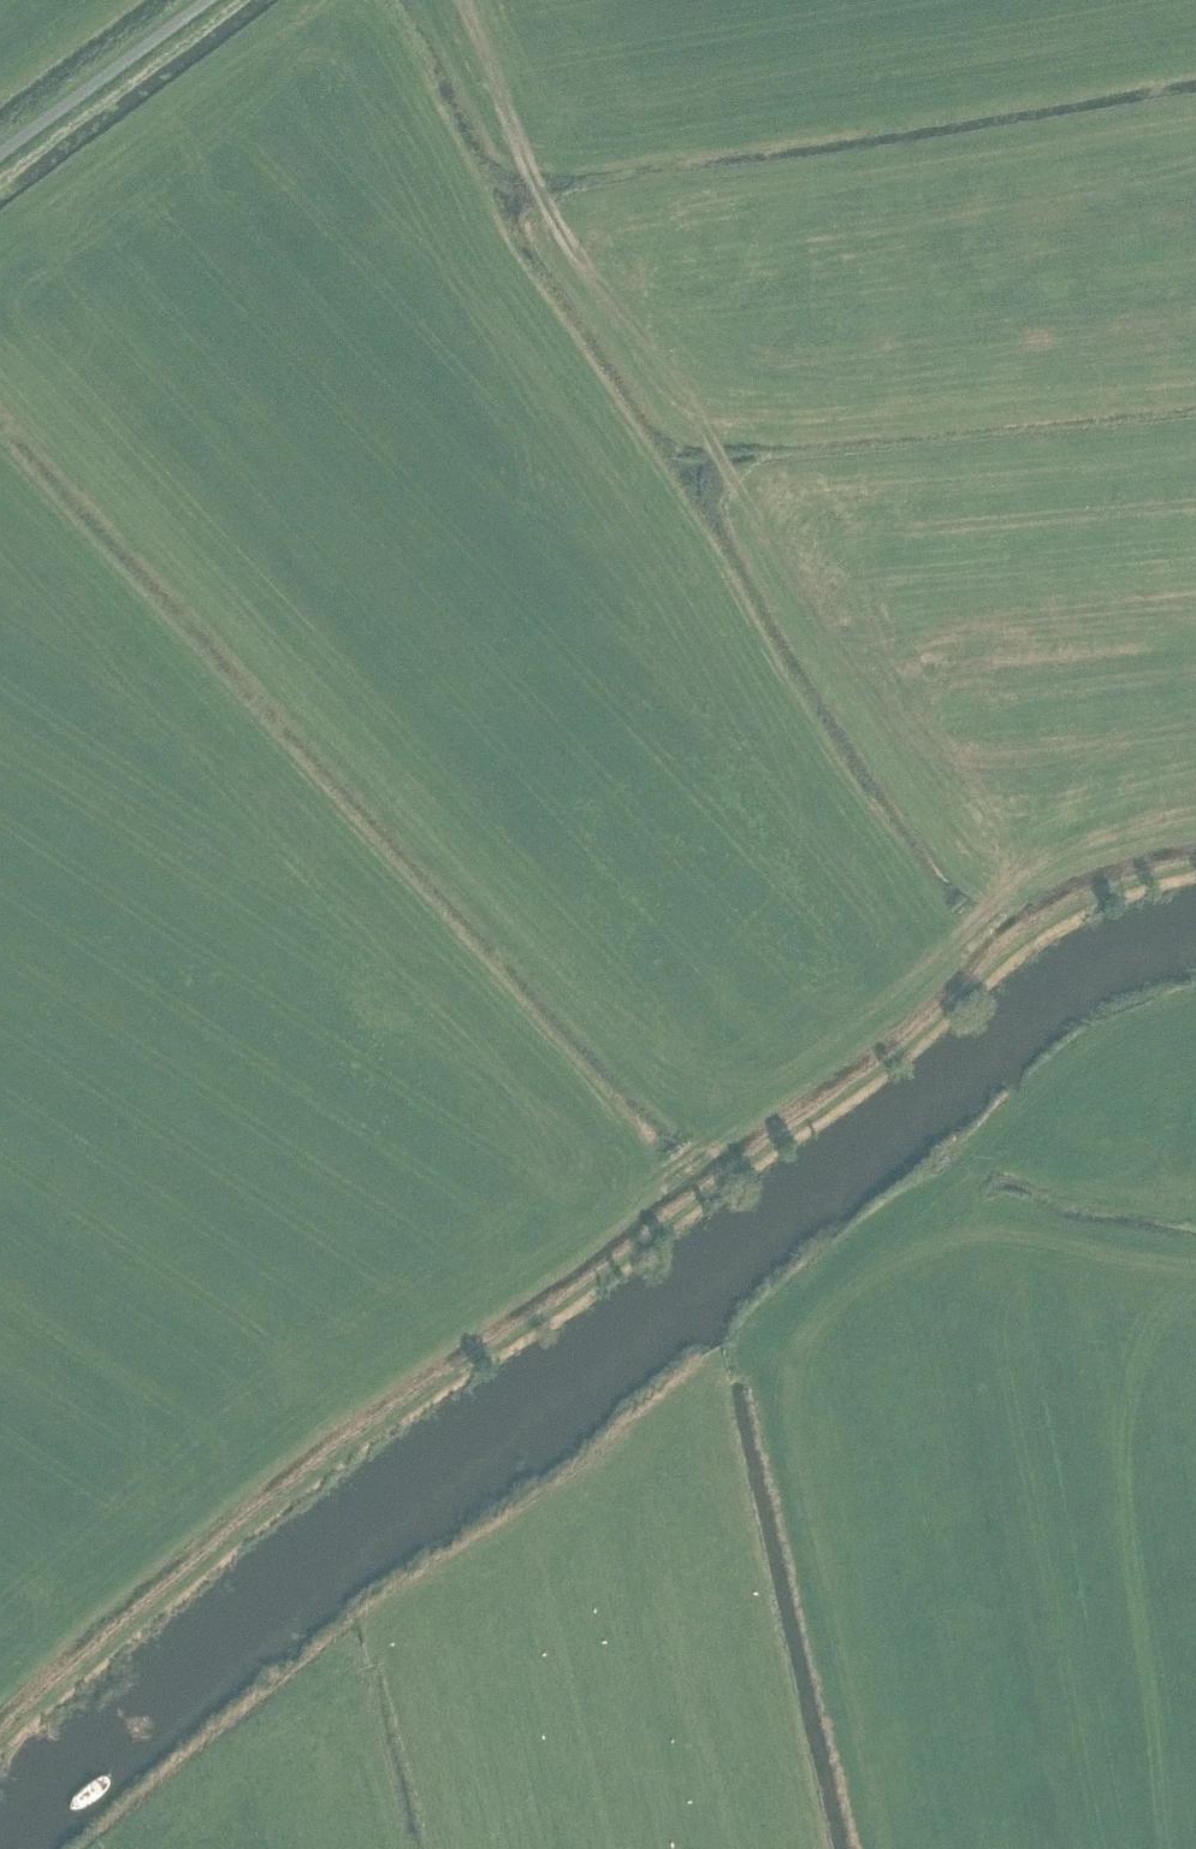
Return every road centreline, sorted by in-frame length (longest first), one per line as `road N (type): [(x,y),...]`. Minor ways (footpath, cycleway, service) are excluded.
road 1 (unclassified): [(0,160),(214,0)]

